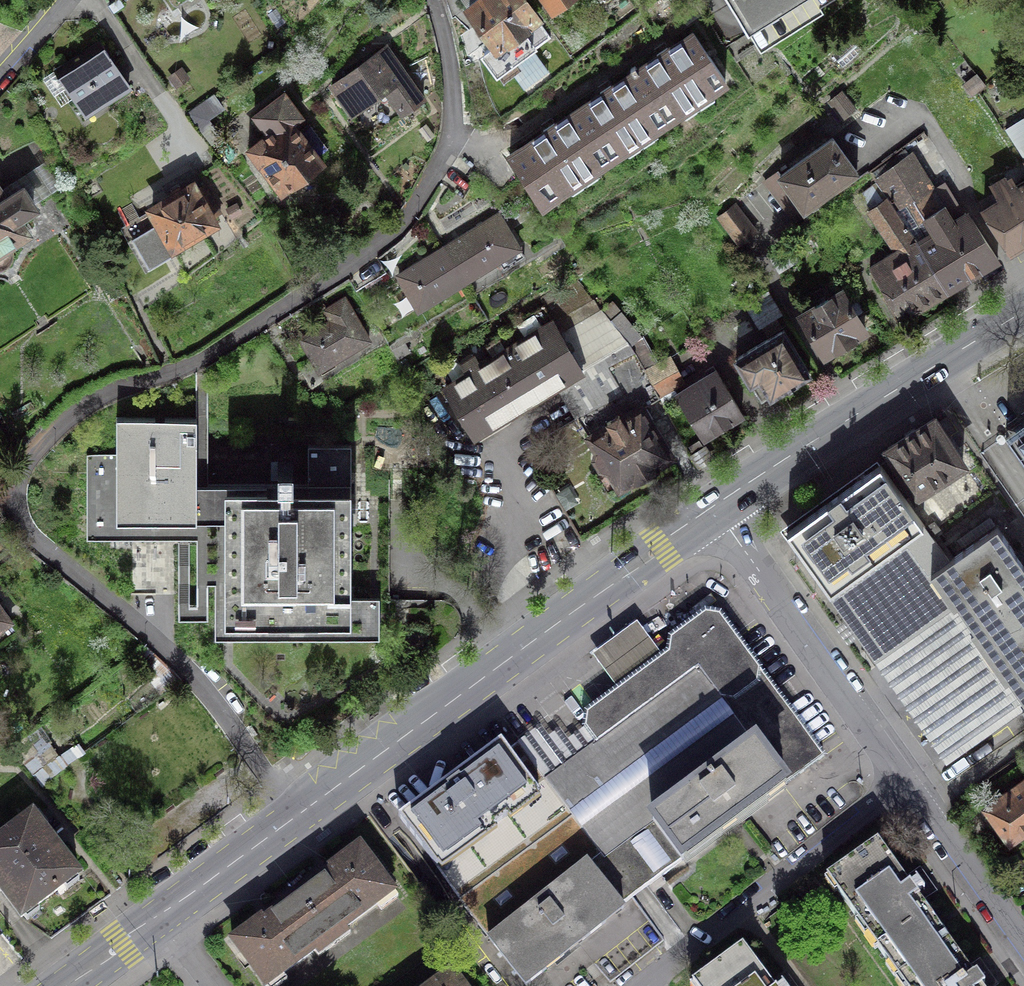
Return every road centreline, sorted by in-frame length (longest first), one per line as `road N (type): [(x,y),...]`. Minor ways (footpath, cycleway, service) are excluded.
road 1 (residential): [(296,814),(173,656),(25,531),(15,497),(33,454),(77,410),(208,356),(383,244),(409,216),(455,125),(456,86),(434,0)]
road 2 (primary): [(715,509),(296,814)]
road 3 (primary): [(1023,310),(715,509)]
road 4 (residential): [(638,985),(909,772)]
road 5 (residential): [(715,509),(909,772)]
road 6 (residential): [(909,772),(1023,940)]
road 7 (primary): [(296,814),(161,914)]

